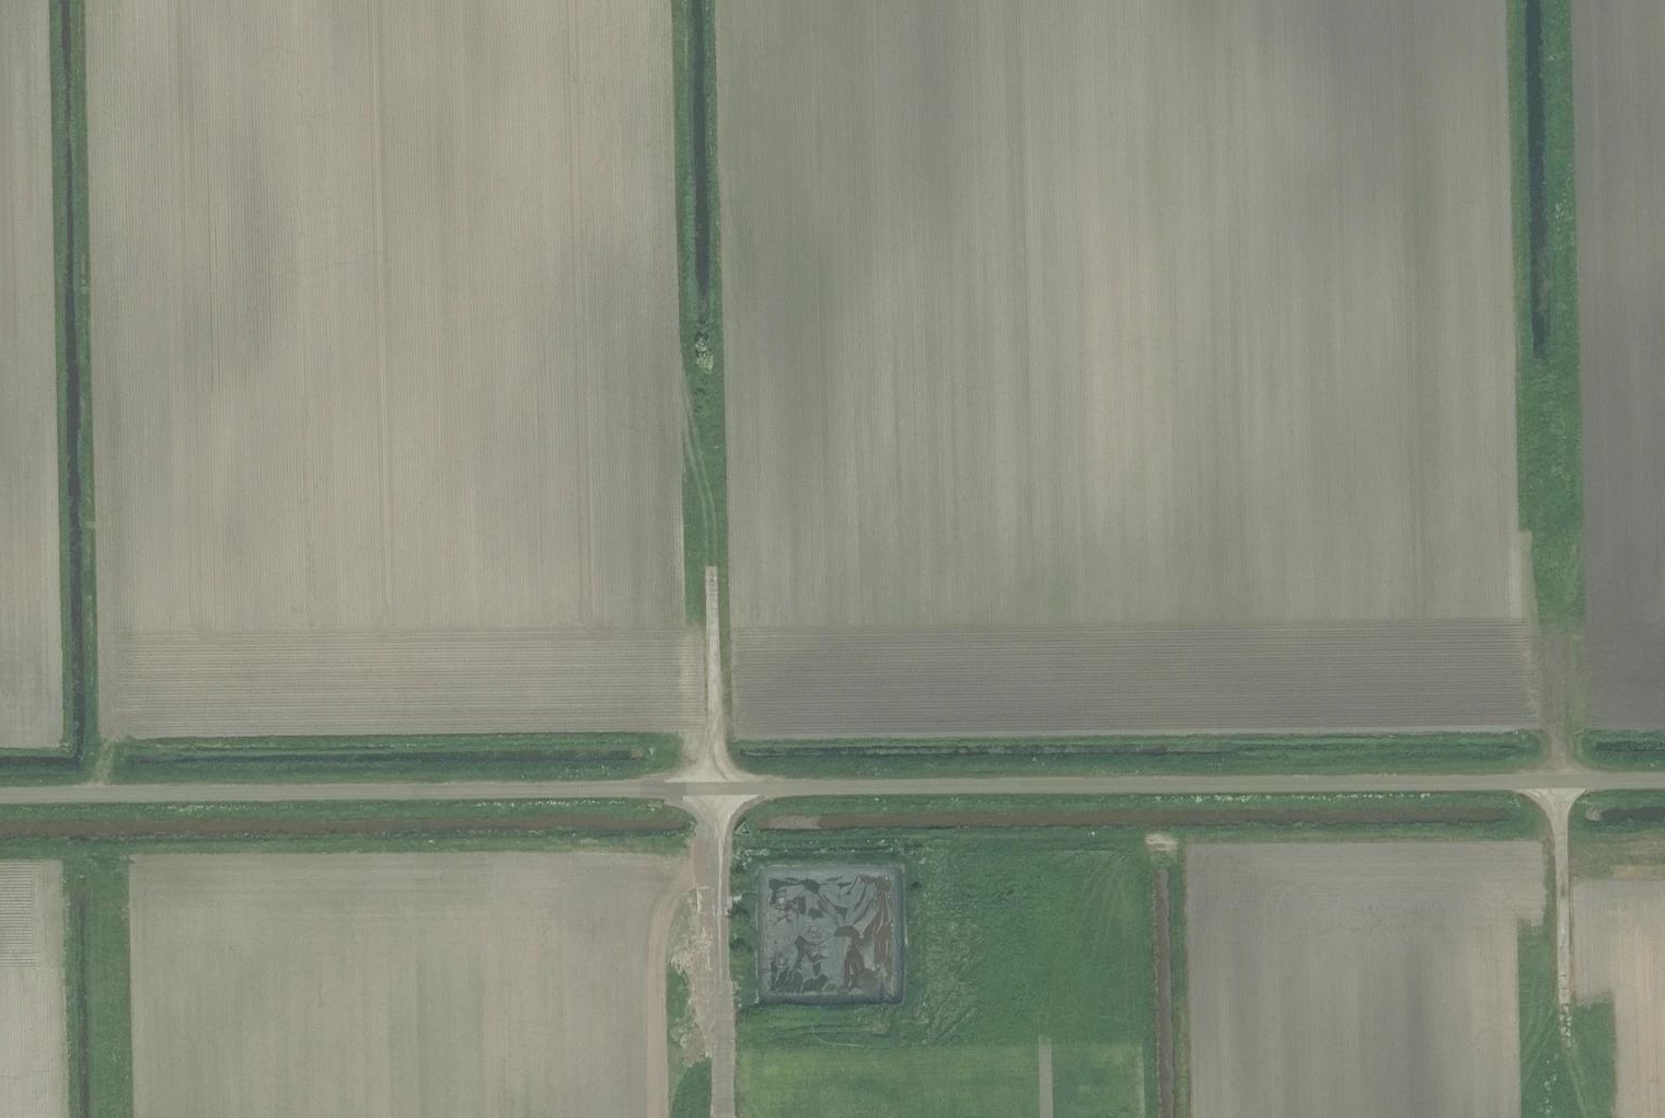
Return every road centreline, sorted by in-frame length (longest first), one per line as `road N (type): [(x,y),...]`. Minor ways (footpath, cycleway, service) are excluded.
road 1 (unclassified): [(1664,780),(0,796)]

